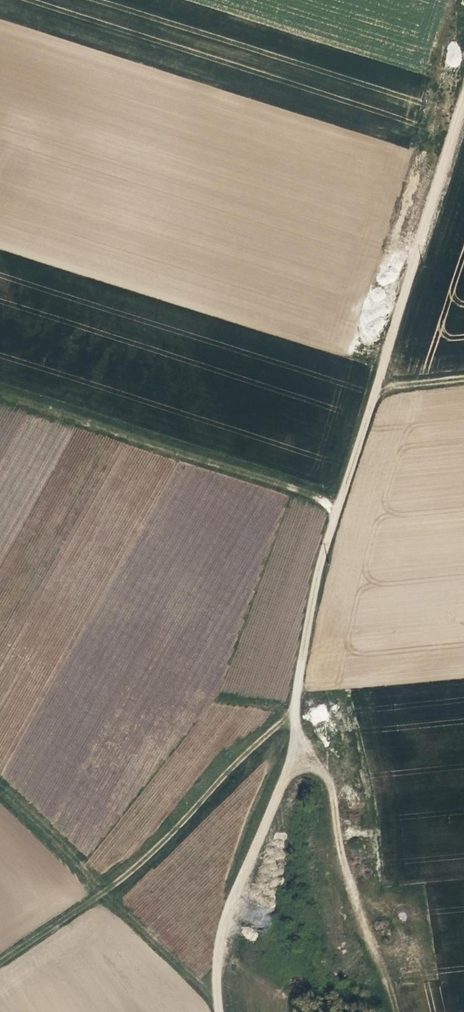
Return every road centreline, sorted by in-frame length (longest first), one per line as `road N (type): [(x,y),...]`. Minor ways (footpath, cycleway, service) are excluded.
road 1 (track): [(378,391),(337,504),(297,722),(308,754),(328,776),(347,861),(398,1011)]
road 2 (track): [(0,966),(113,888),(249,753),(283,724),(297,722)]
road 3 (track): [(463,382),(378,391),(463,117)]
road 4 (track): [(337,504),(0,394)]
road 5 (track): [(308,754),(291,773),(227,915),(221,1011)]

